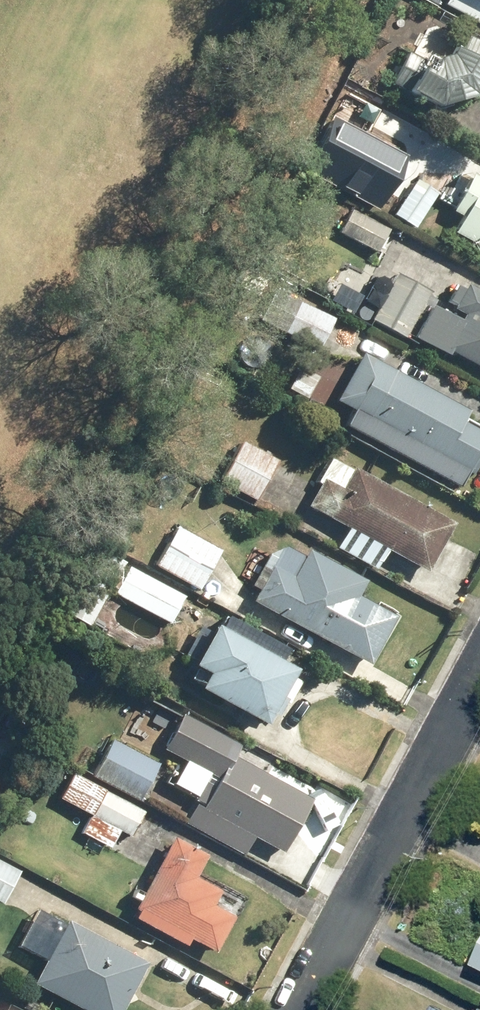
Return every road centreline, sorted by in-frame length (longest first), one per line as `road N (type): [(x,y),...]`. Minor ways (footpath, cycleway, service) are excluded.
road 1 (residential): [(292,1009),(479,664)]

